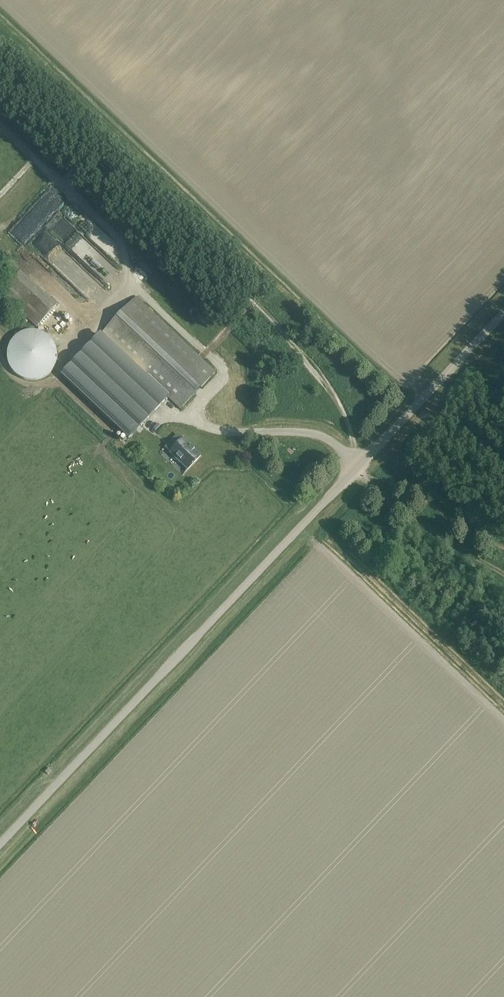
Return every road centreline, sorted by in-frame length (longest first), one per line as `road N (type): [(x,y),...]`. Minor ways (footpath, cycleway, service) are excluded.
road 1 (tertiary): [(0,843),(503,311)]
road 2 (track): [(360,463),(370,483),(503,575)]

